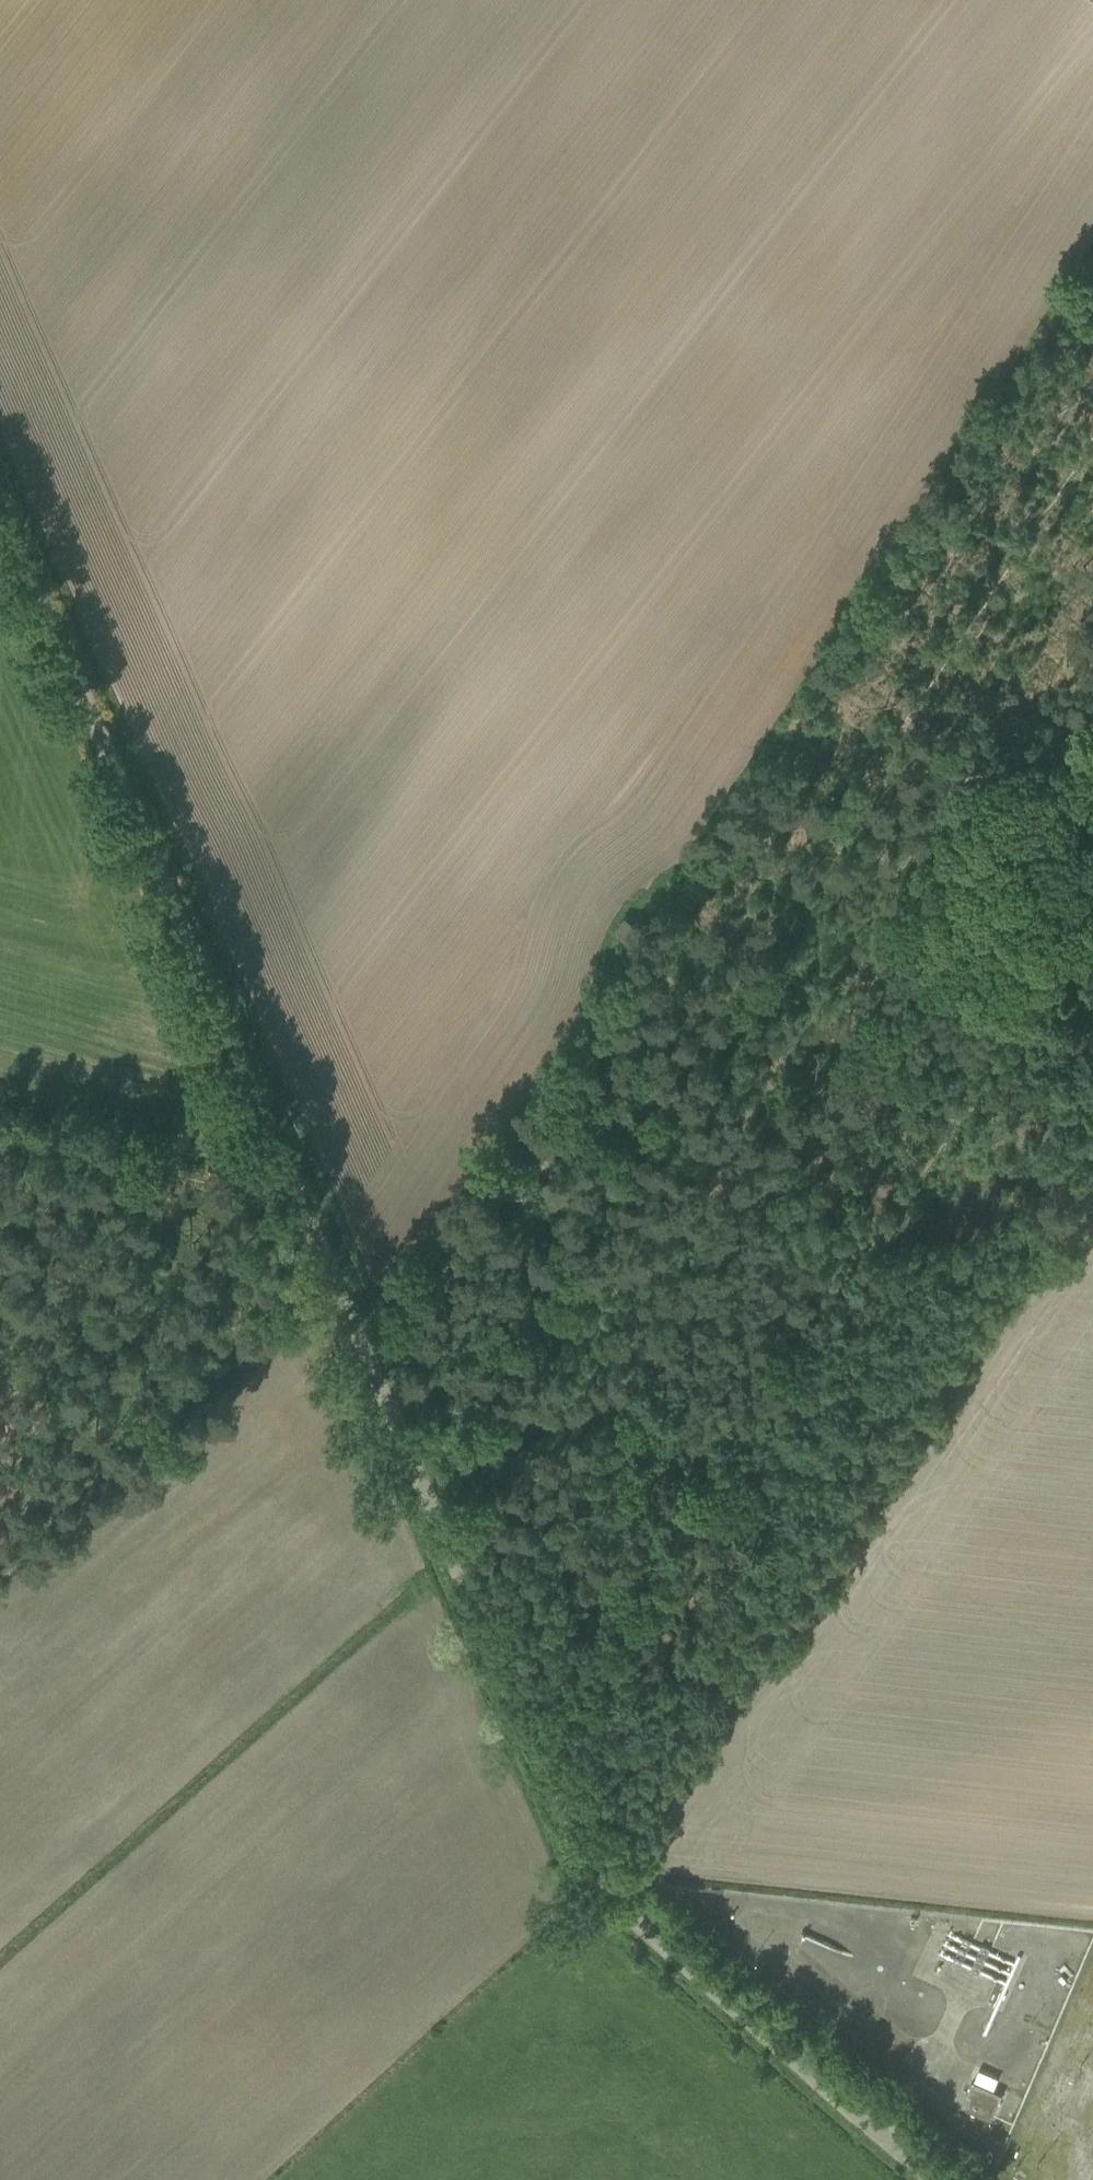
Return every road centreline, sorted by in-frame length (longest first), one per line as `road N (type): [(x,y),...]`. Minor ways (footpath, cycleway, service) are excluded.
road 1 (tertiary): [(938,2179),(600,1881),(533,1744),(299,1184)]
road 2 (tertiary): [(0,507),(215,1011),(299,1184)]

